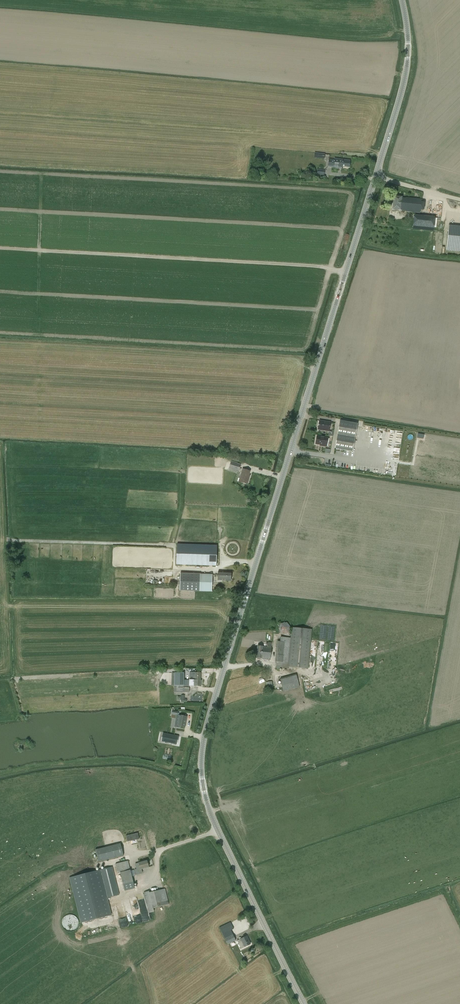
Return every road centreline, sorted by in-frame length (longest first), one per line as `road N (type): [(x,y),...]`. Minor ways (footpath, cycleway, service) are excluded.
road 1 (tertiary): [(304,1003),(213,820),(201,756),(376,177)]
road 2 (tertiary): [(376,177),(407,67),(402,0)]

